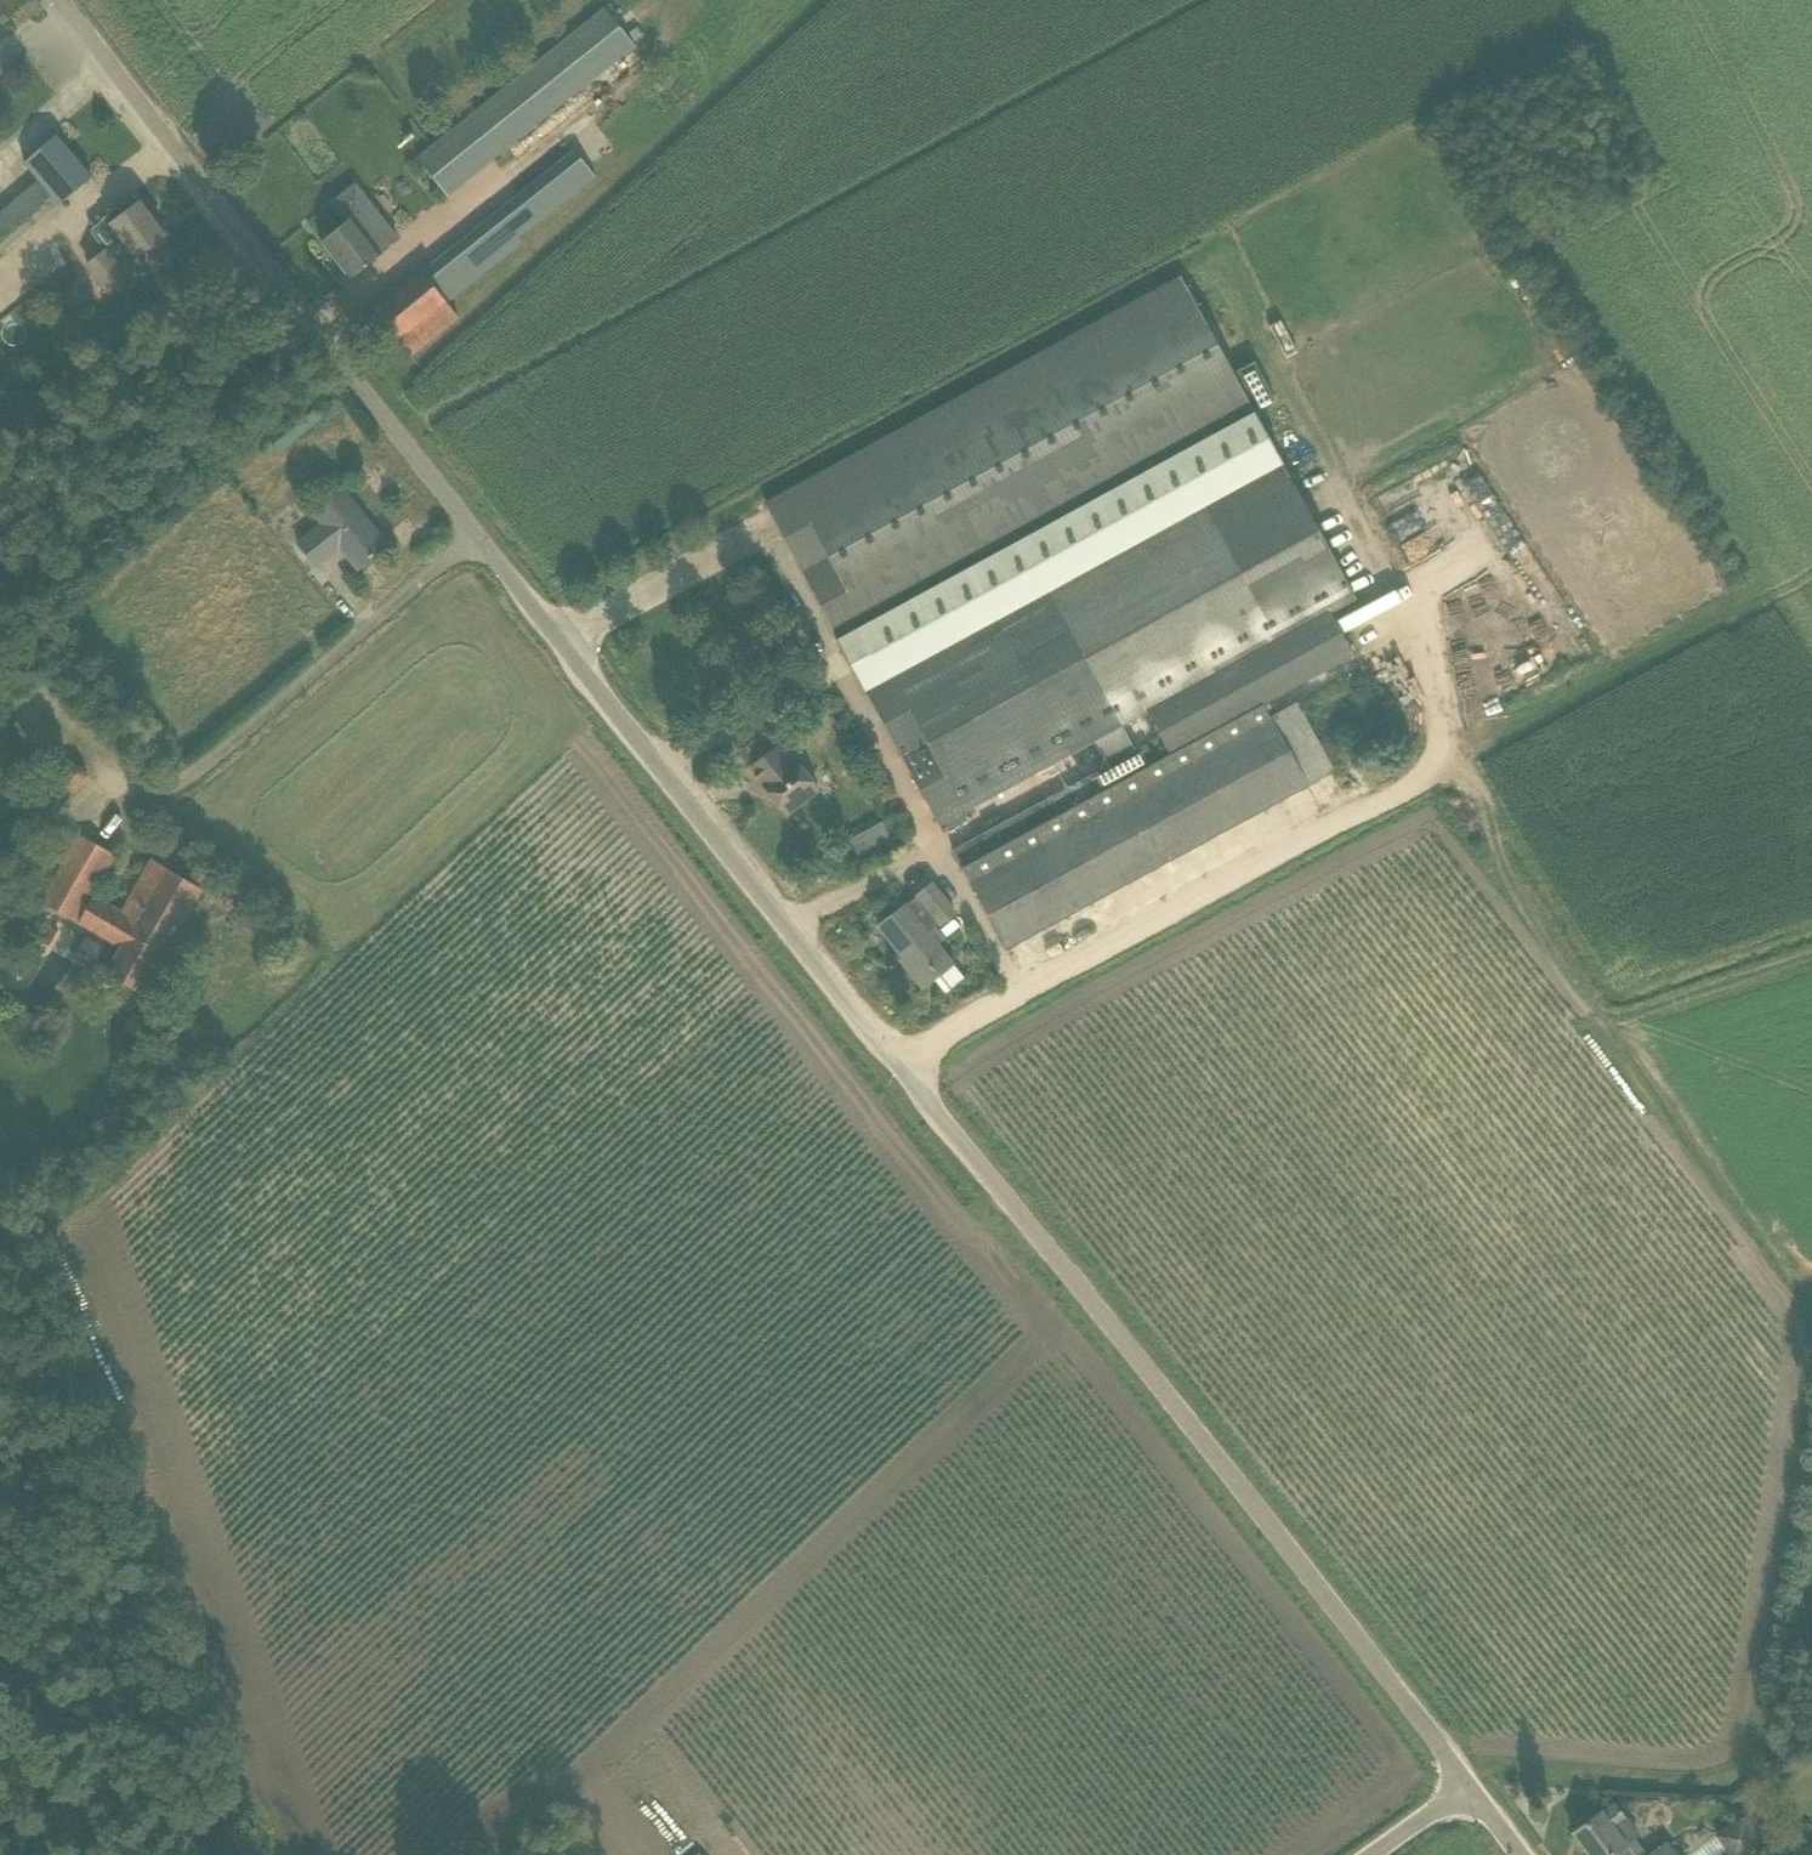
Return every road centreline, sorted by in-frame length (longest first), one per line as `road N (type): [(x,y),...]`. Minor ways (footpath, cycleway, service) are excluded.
road 1 (unclassified): [(1467,1783),(70,0)]
road 2 (unclassified): [(1368,1854),(1467,1783)]

